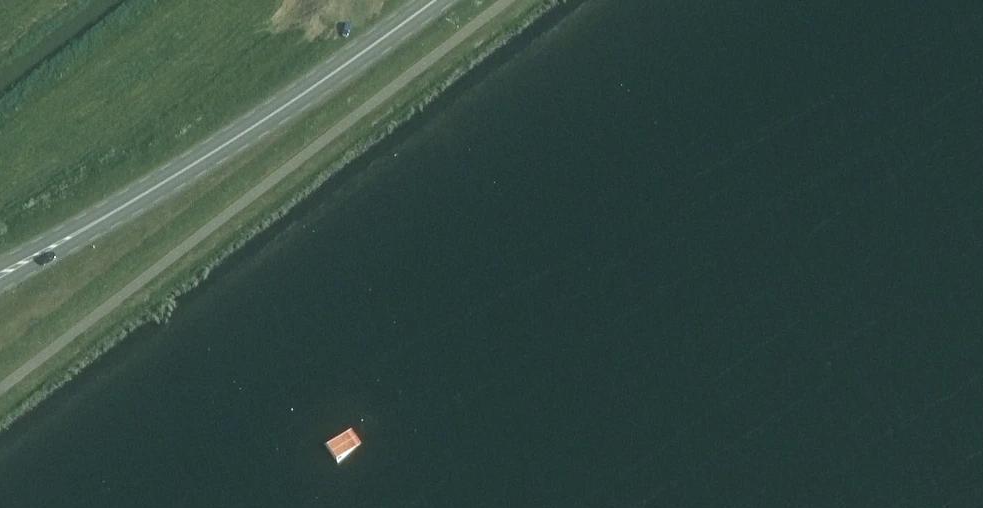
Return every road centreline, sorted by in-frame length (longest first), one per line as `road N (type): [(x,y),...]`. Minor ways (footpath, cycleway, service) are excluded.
road 1 (primary): [(0,274),(283,107),(434,0)]

